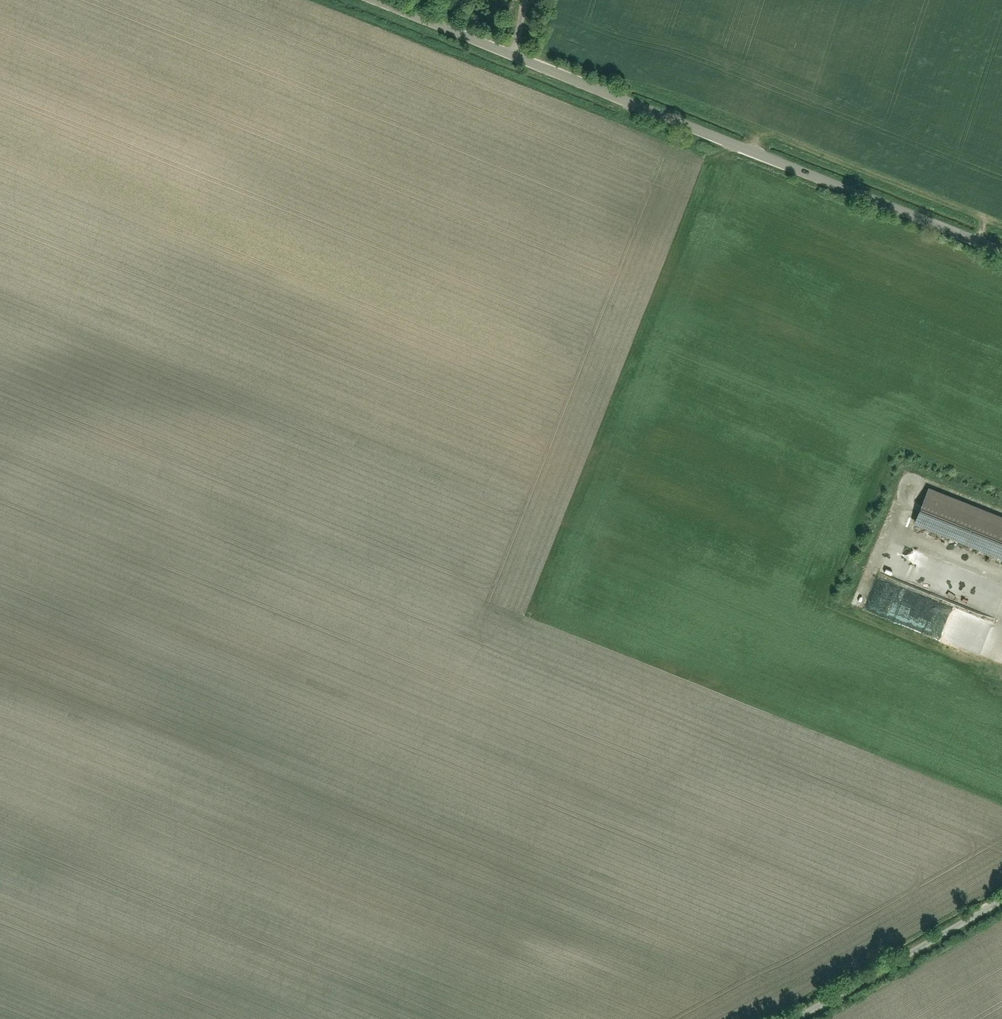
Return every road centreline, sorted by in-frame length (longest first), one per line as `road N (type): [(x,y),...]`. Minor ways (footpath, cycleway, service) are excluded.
road 1 (unclassified): [(373,0),(1001,252)]
road 2 (unclassified): [(797,1018),(1001,901)]

